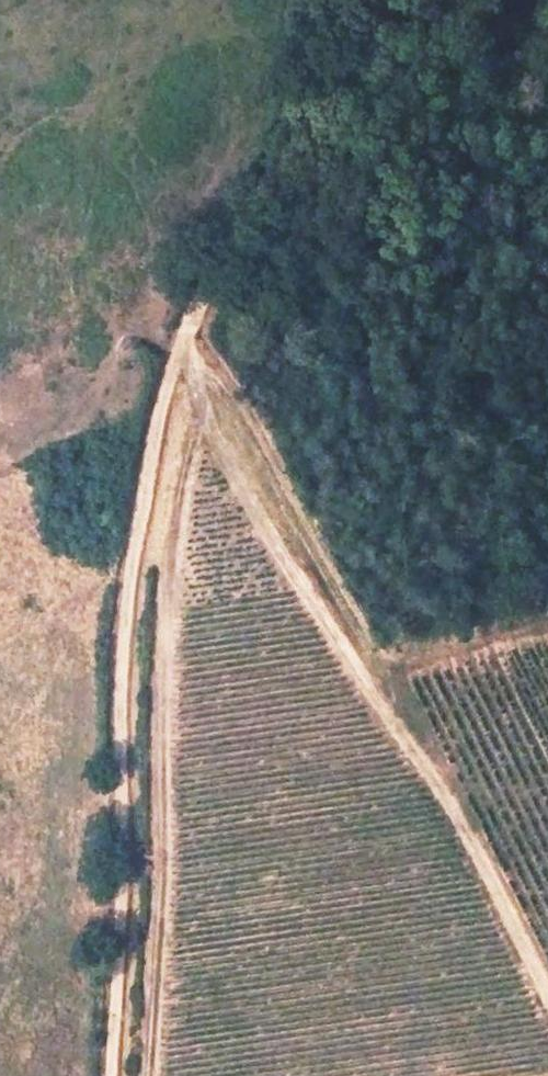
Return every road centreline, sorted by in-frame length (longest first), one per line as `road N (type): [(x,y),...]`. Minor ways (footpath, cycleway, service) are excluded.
road 1 (track): [(113,1075),(144,517),(191,343),(300,149),(340,0)]
road 2 (track): [(191,343),(202,405),(244,500),(456,817),(547,995)]
road 3 (track): [(300,149),(371,166),(430,148),(497,109),(547,11)]

